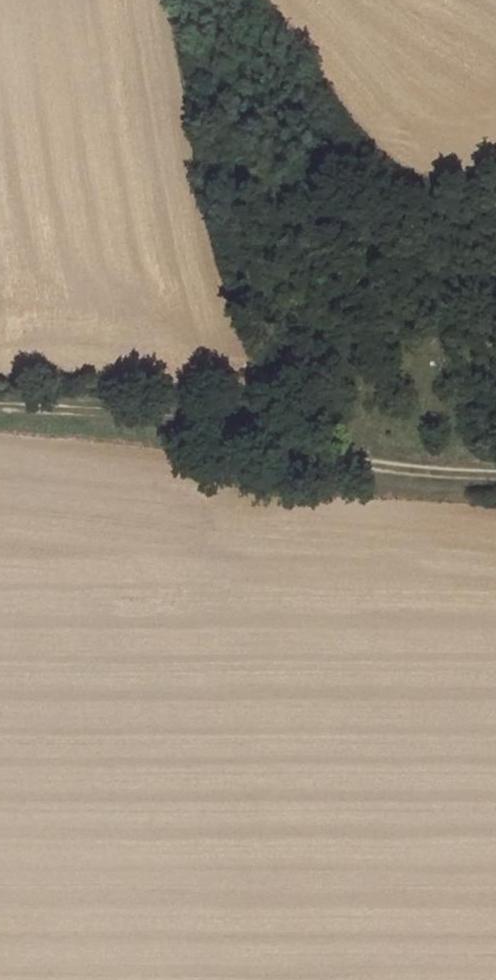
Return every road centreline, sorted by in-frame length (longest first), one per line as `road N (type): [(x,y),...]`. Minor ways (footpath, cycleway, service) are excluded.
road 1 (track): [(0,407),(166,412),(394,468),(495,472)]

